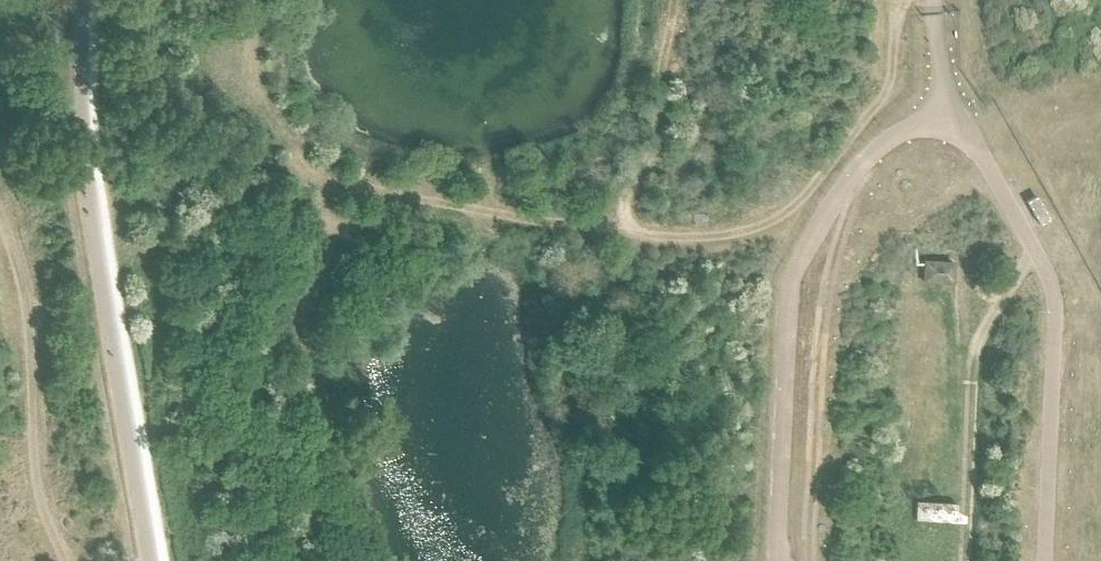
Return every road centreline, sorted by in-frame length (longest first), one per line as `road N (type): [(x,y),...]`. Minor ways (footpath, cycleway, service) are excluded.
road 1 (track): [(347,560),(333,455),(293,321),(338,235),(413,205),(722,239),(808,193),(934,49)]
road 2 (track): [(61,560),(40,490),(43,293),(0,149)]
road 3 (track): [(413,205),(293,172),(227,173)]
road 4 (track): [(967,490),(898,485),(894,560)]
road 5 (track): [(938,125),(932,0)]

